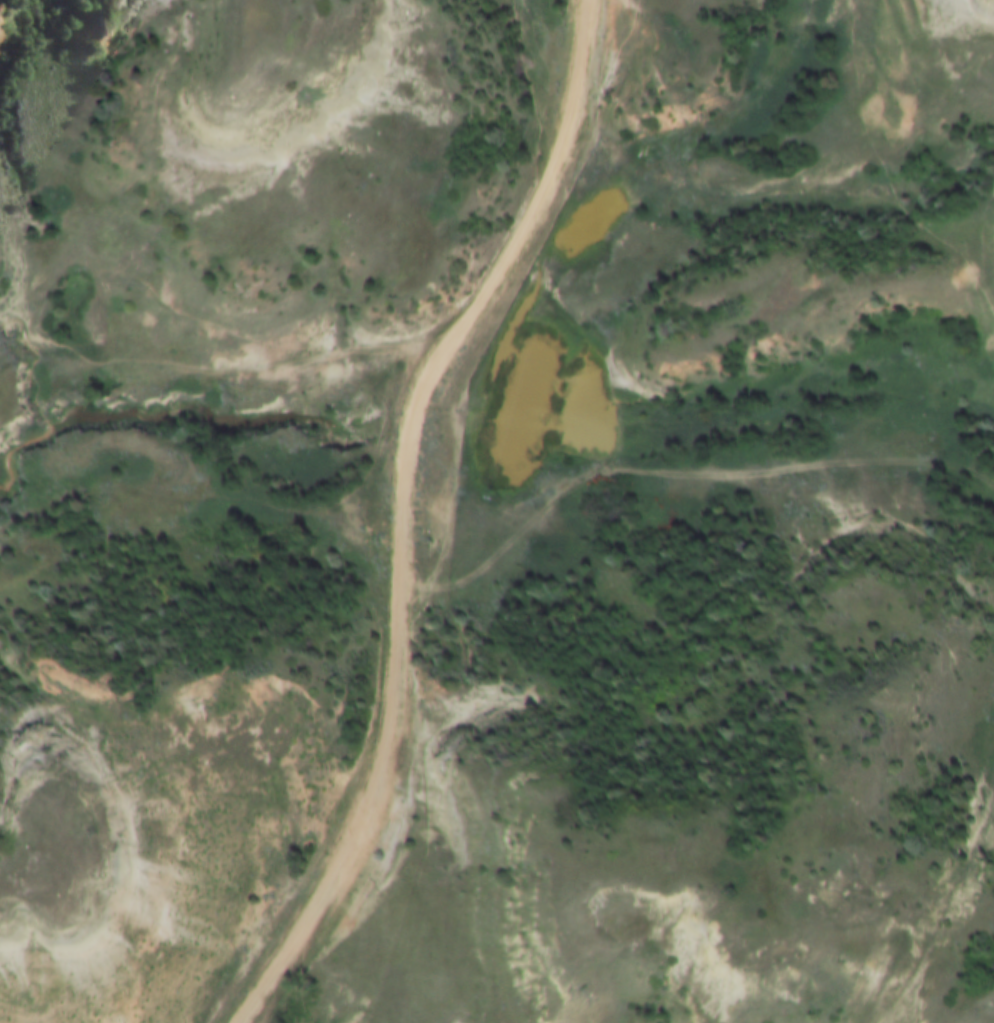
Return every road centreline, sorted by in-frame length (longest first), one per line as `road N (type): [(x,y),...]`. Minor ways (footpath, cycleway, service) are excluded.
road 1 (residential): [(584,0),(579,154),(523,255),(456,339),(236,380),(0,355)]
road 2 (residential): [(0,352),(21,295),(0,152)]

